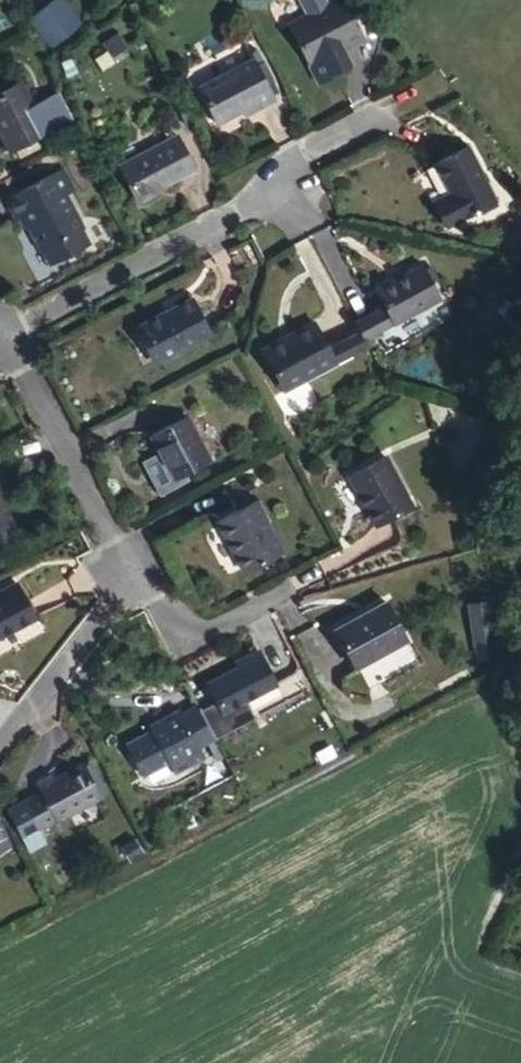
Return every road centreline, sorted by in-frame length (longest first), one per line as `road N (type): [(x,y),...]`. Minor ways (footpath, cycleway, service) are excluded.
road 1 (residential): [(2,333),(311,177)]
road 2 (residential): [(2,333),(127,570)]
road 3 (residential): [(127,570),(188,639),(318,571)]
road 4 (residential): [(127,570),(0,751)]

